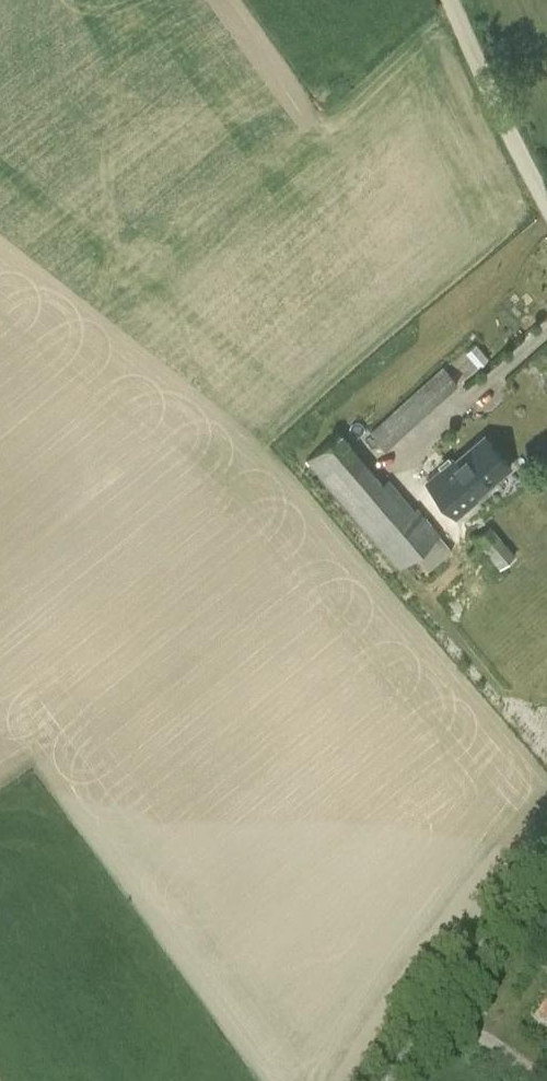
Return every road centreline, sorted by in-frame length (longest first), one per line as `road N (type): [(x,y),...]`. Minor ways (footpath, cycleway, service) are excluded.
road 1 (unclassified): [(393,1080),(546,868)]
road 2 (unclassified): [(546,206),(449,0)]

